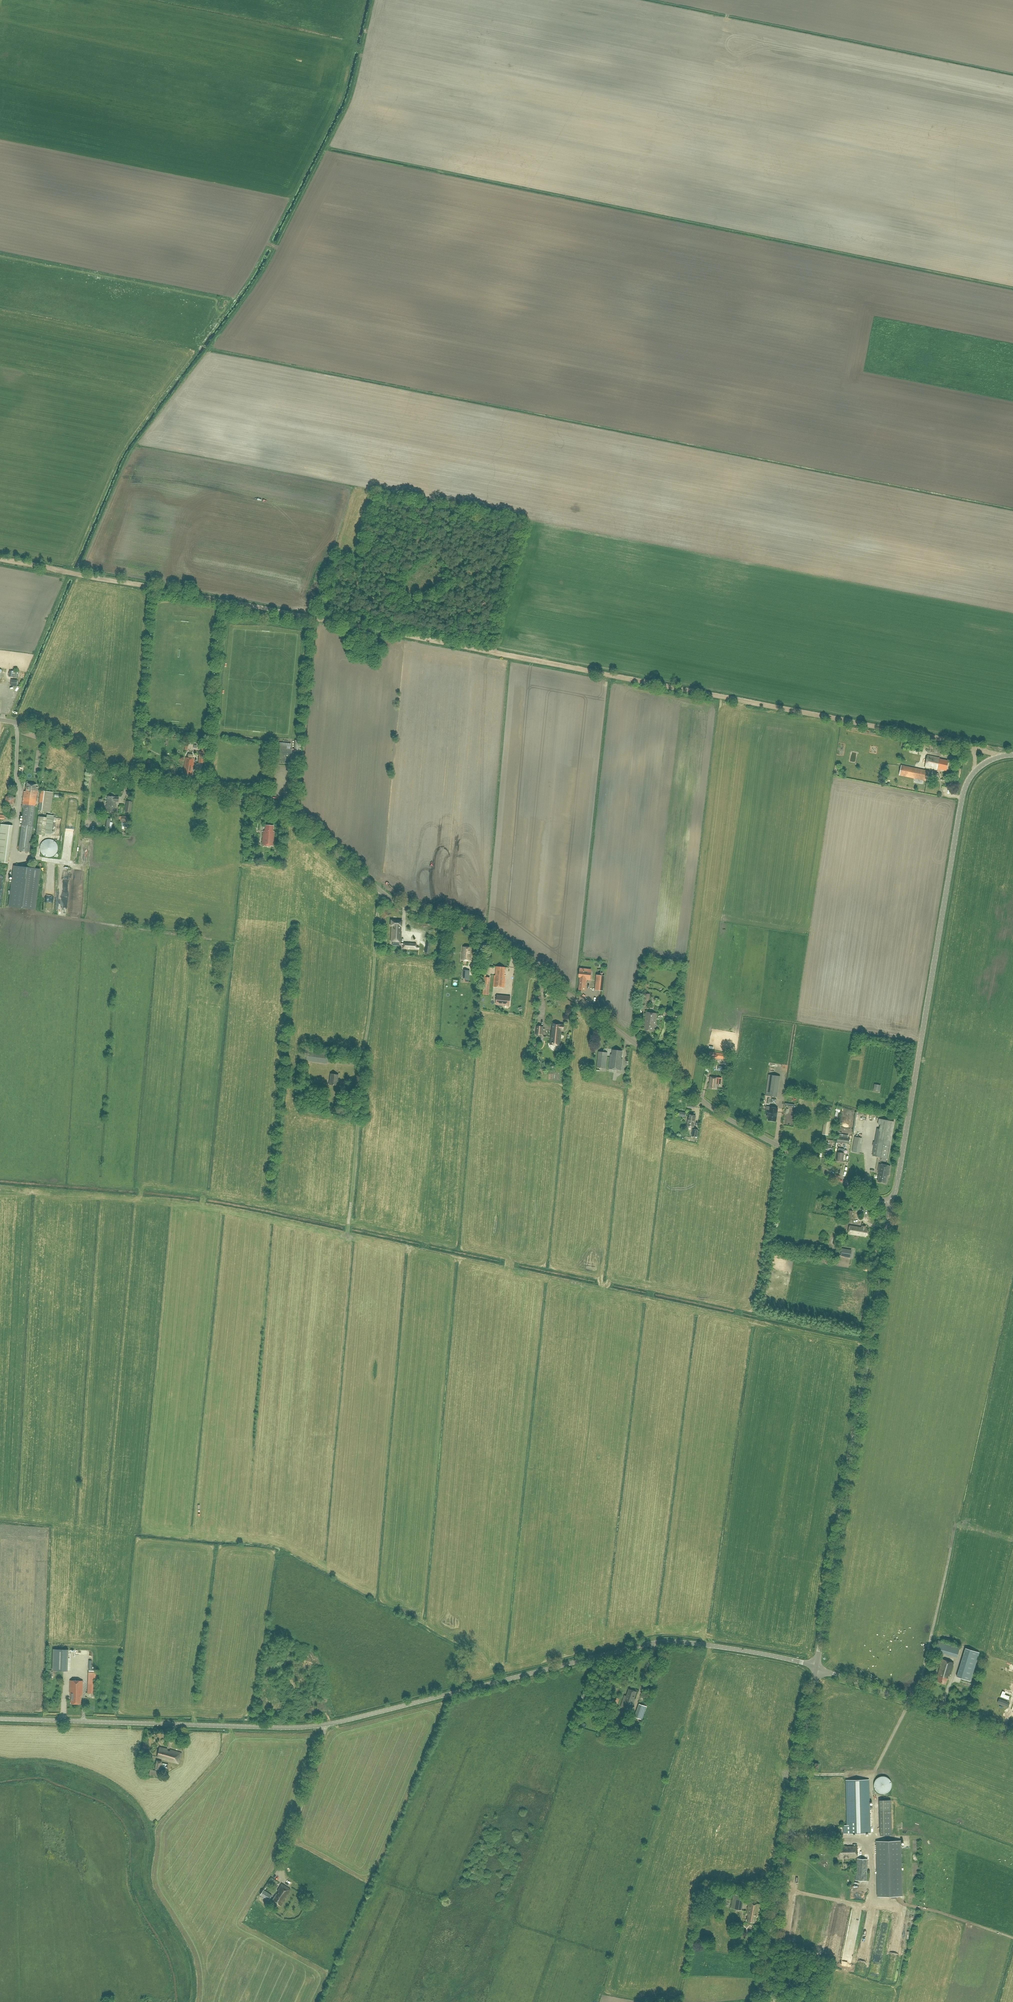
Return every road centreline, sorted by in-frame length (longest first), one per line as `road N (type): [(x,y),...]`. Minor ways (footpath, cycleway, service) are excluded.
road 1 (unclassified): [(890,1202),(734,1122),(481,930),(399,903),(298,824),(121,774),(53,734),(0,720)]
road 2 (tertiary): [(0,1718),(316,1725),(671,1641),(816,1668)]
road 3 (track): [(476,615),(489,636),(486,651),(972,747)]
road 4 (tertiary): [(890,1202),(966,785),(982,765),(1012,755)]
road 5 (tertiary): [(816,1668),(890,1202)]
road 6 (track): [(0,559),(314,618),(322,604),(353,592)]
road 7 (tertiary): [(760,2001),(816,1668)]
road 8 (track): [(381,891),(349,1227)]
road 9 (track): [(353,592),(397,545),(455,532),(477,542),(476,615)]
road 10 (tertiary): [(1012,1735),(816,1668)]
road 11 (track): [(910,1700),(958,1523)]
road 12 (track): [(314,618),(486,651)]

